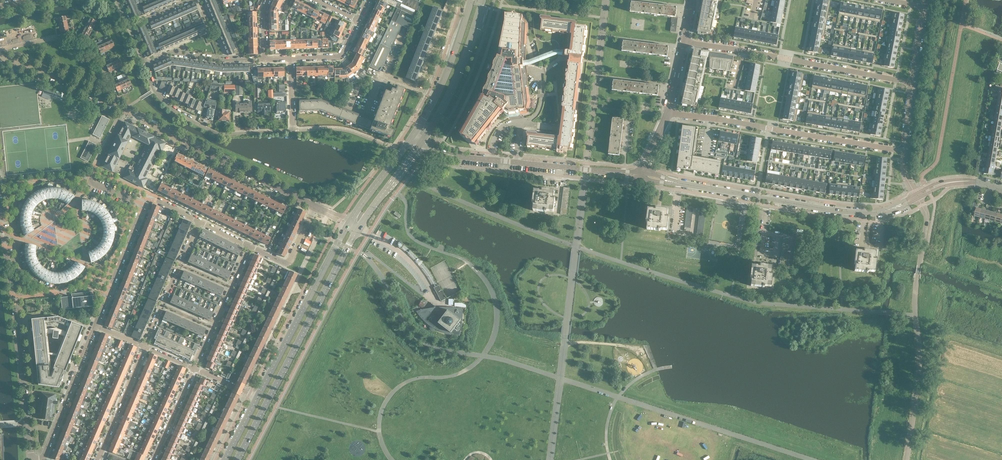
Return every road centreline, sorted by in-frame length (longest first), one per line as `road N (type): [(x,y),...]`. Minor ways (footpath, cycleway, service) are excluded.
road 1 (unclassified): [(906,459),(927,218),(918,198)]
road 2 (secondary): [(237,459),(359,228)]
road 3 (residential): [(905,151),(668,113)]
road 4 (residential): [(683,41),(913,83)]
road 5 (tertiary): [(673,182),(810,206),(897,207)]
road 6 (tertiary): [(641,176),(459,156),(423,141)]
road 7 (tertiary): [(315,207),(124,110)]
road 8 (residential): [(27,423),(0,215)]
road 9 (secondary): [(349,223),(257,398)]
road 10 (residential): [(292,129),(209,129),(165,104),(145,63)]
road 11 (residential): [(120,107),(93,47),(70,35),(0,49)]
road 12 (secondary): [(423,141),(461,67),(483,0)]
road 13 (residential): [(41,459),(95,326)]
road 14 (residential): [(124,110),(92,181),(144,204)]
road 15 (residential): [(95,326),(144,204)]
road 16 (tertiary): [(120,107),(0,56)]
road 17 (residential): [(145,63),(170,52),(265,59)]
road 18 (residential): [(96,459),(144,347)]

